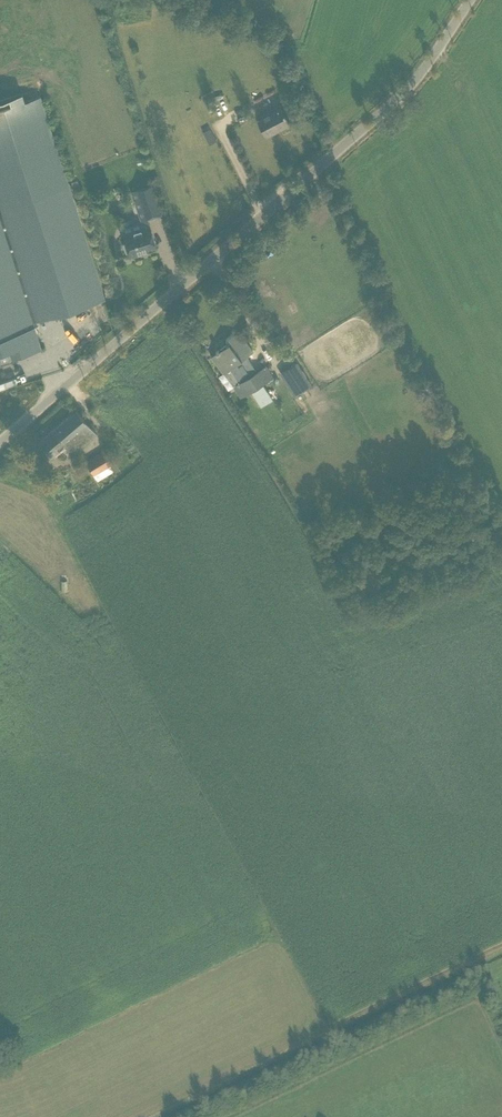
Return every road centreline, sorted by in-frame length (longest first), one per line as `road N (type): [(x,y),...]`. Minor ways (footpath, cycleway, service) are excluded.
road 1 (tertiary): [(0,440),(311,183),(436,62),(471,0)]

